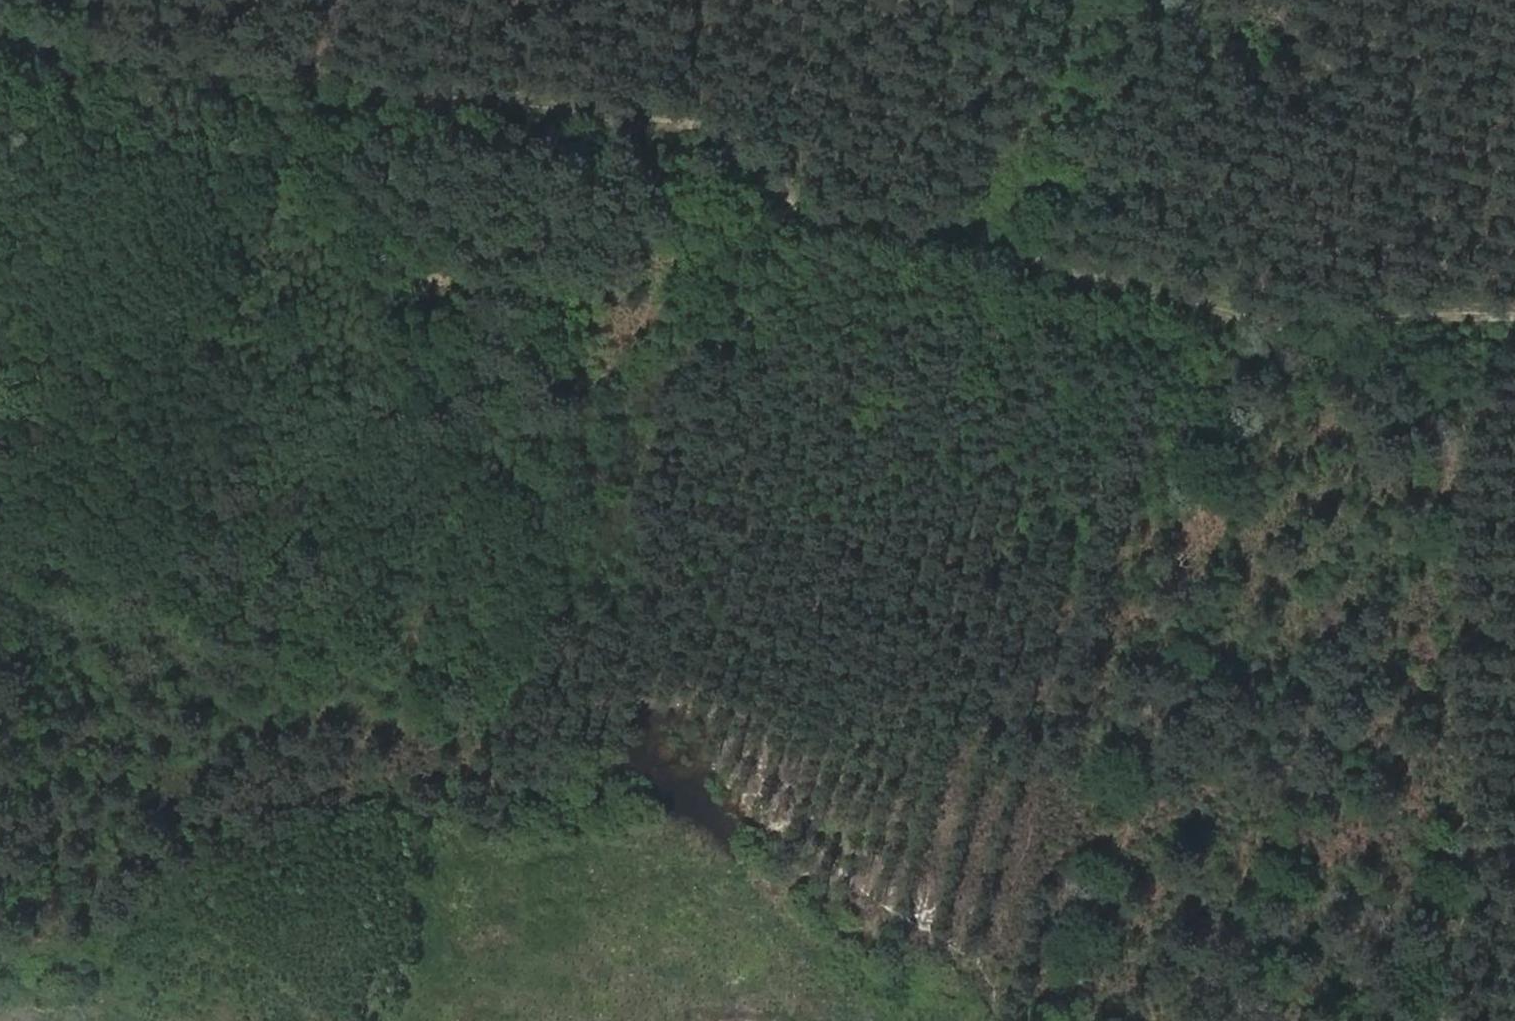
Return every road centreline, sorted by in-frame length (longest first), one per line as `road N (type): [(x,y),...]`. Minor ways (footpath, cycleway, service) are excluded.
road 1 (track): [(1514,320),(1275,322),(1226,315),(824,223),(690,136),(666,128),(0,42)]

